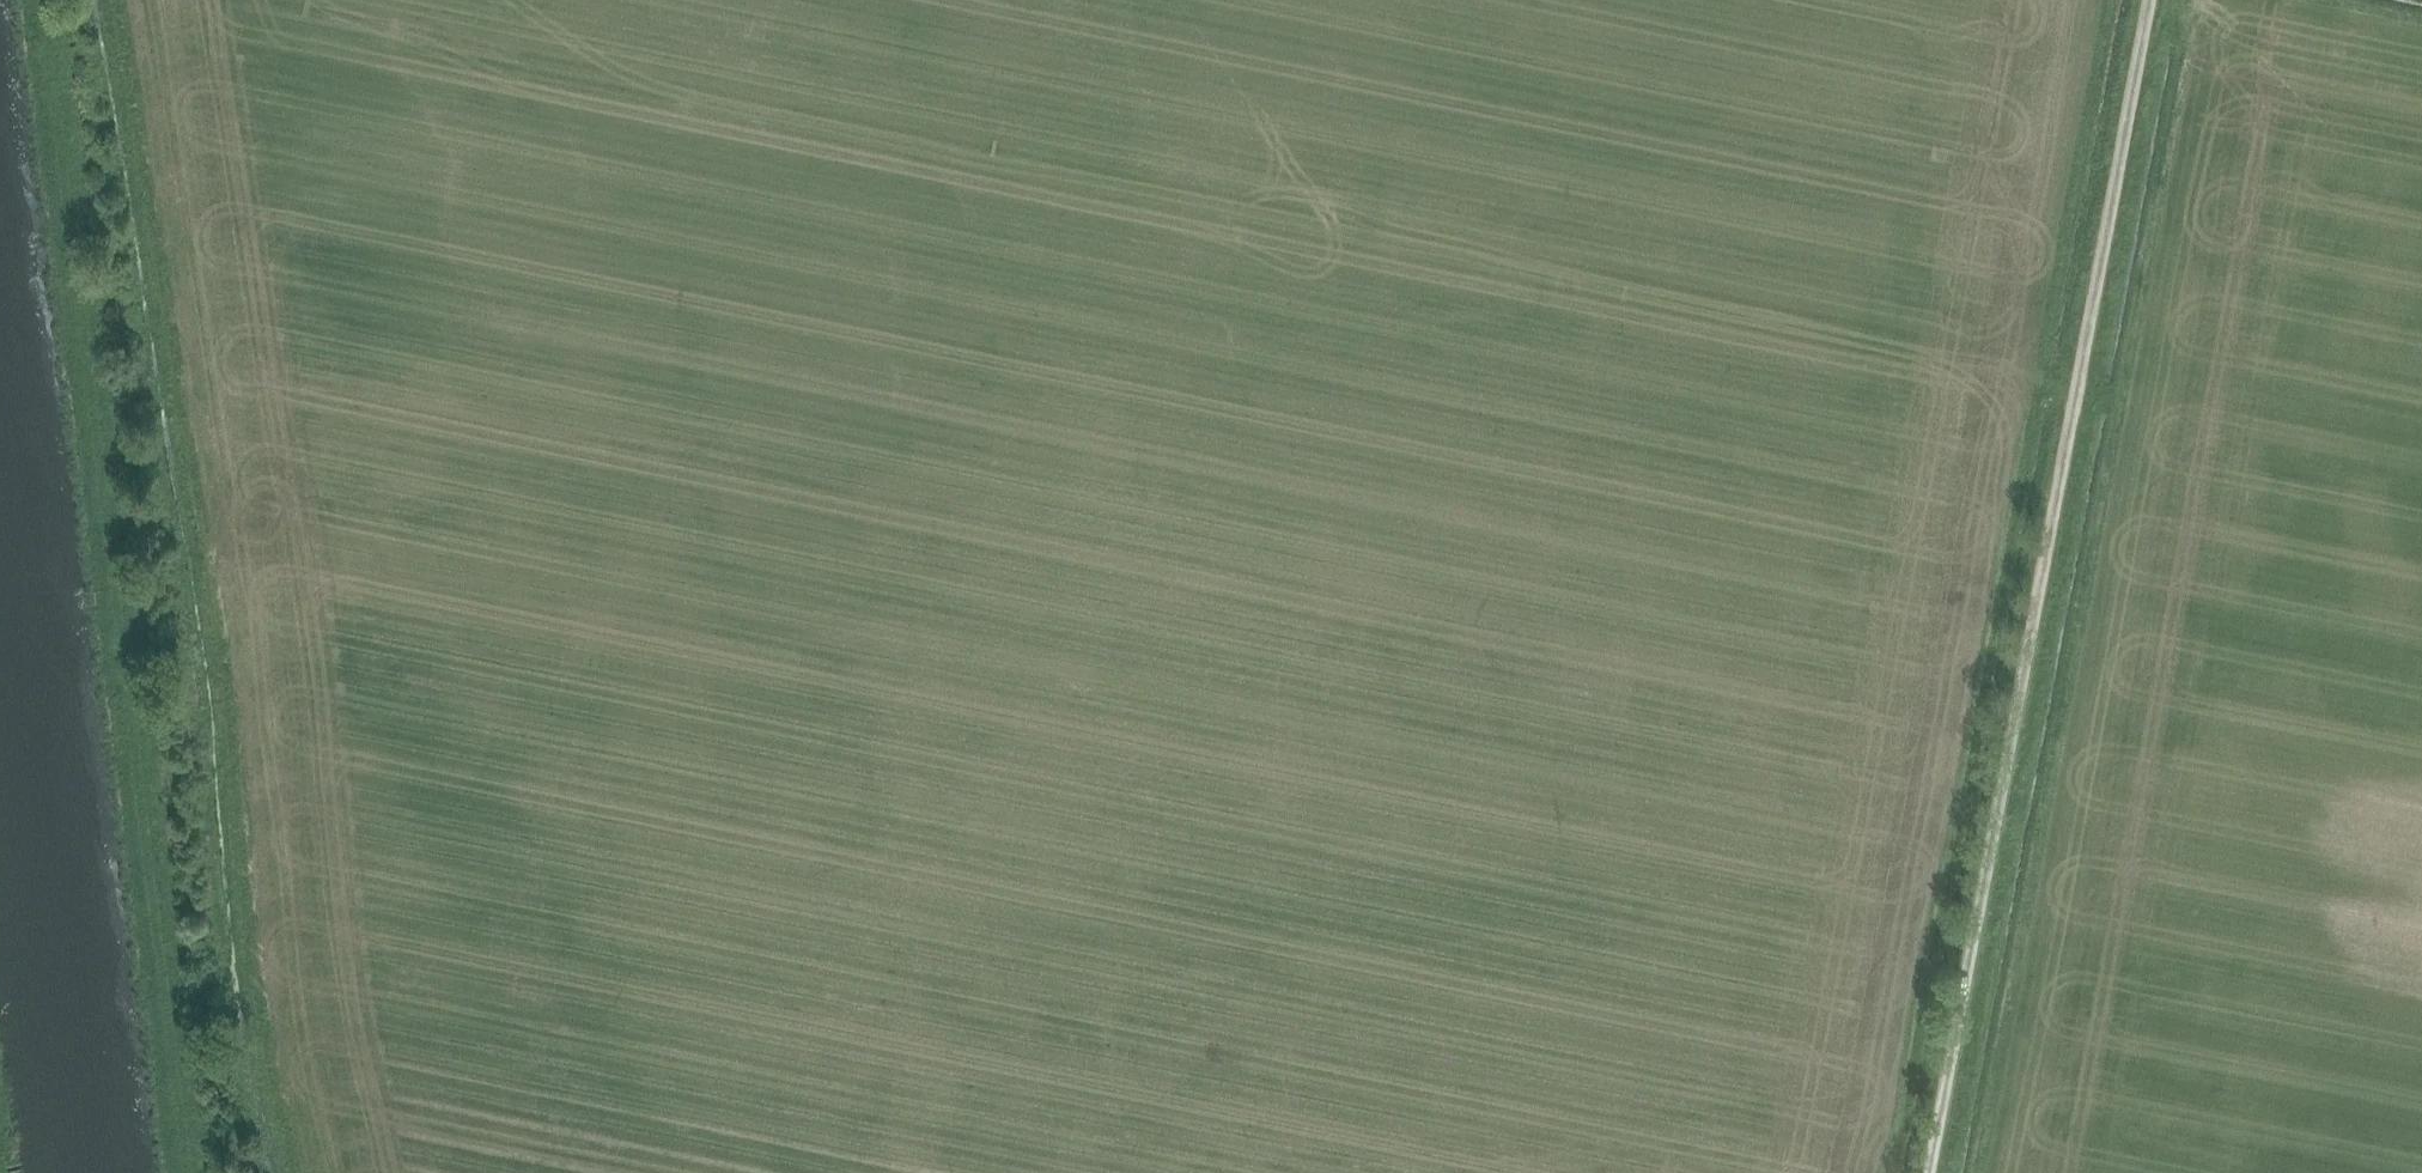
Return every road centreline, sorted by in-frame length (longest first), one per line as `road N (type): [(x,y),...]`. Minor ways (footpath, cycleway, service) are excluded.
road 1 (unclassified): [(1930,1172),(2151,0)]
road 2 (track): [(43,0),(189,1172)]

